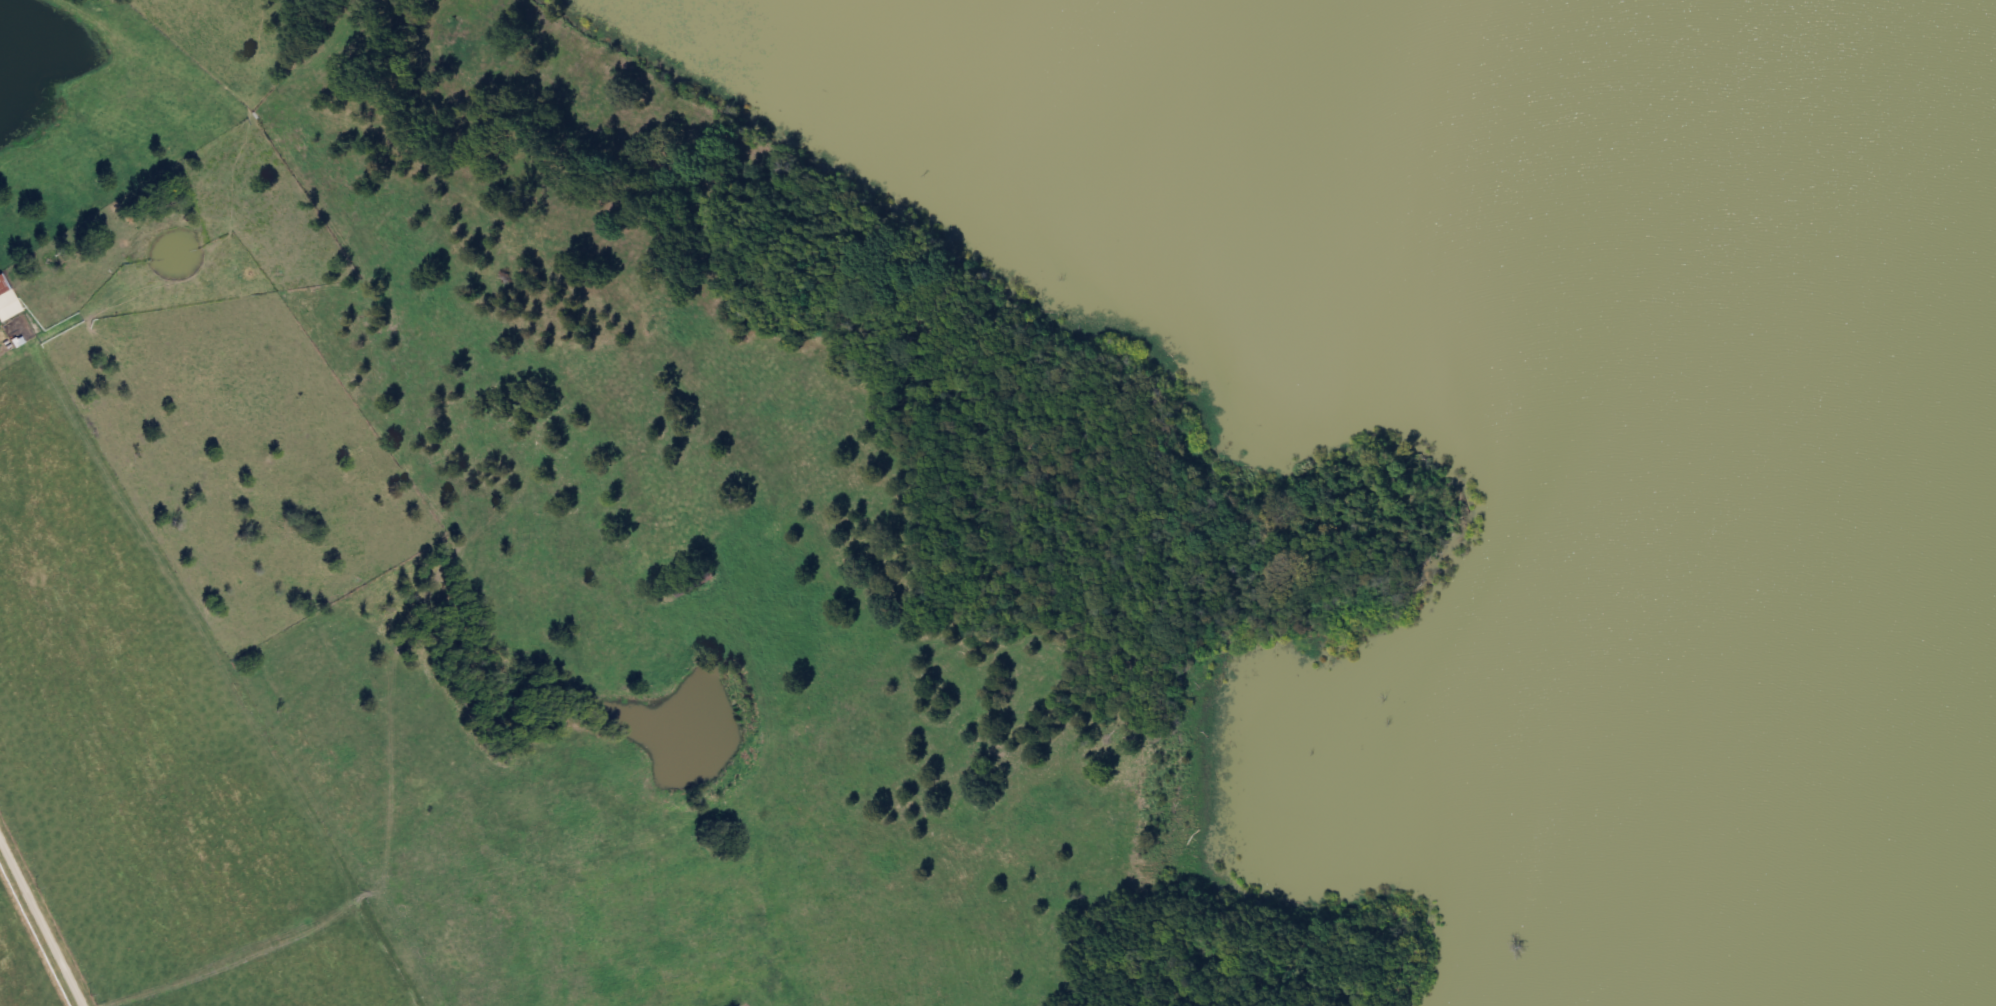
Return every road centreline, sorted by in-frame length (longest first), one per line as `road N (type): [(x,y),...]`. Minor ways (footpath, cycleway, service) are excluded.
road 1 (track): [(482,1005),(527,926),(574,872),(737,801),(765,758),(769,704),(733,605),(734,543),(723,505),(659,394)]
road 2 (residential): [(81,1005),(0,844)]

